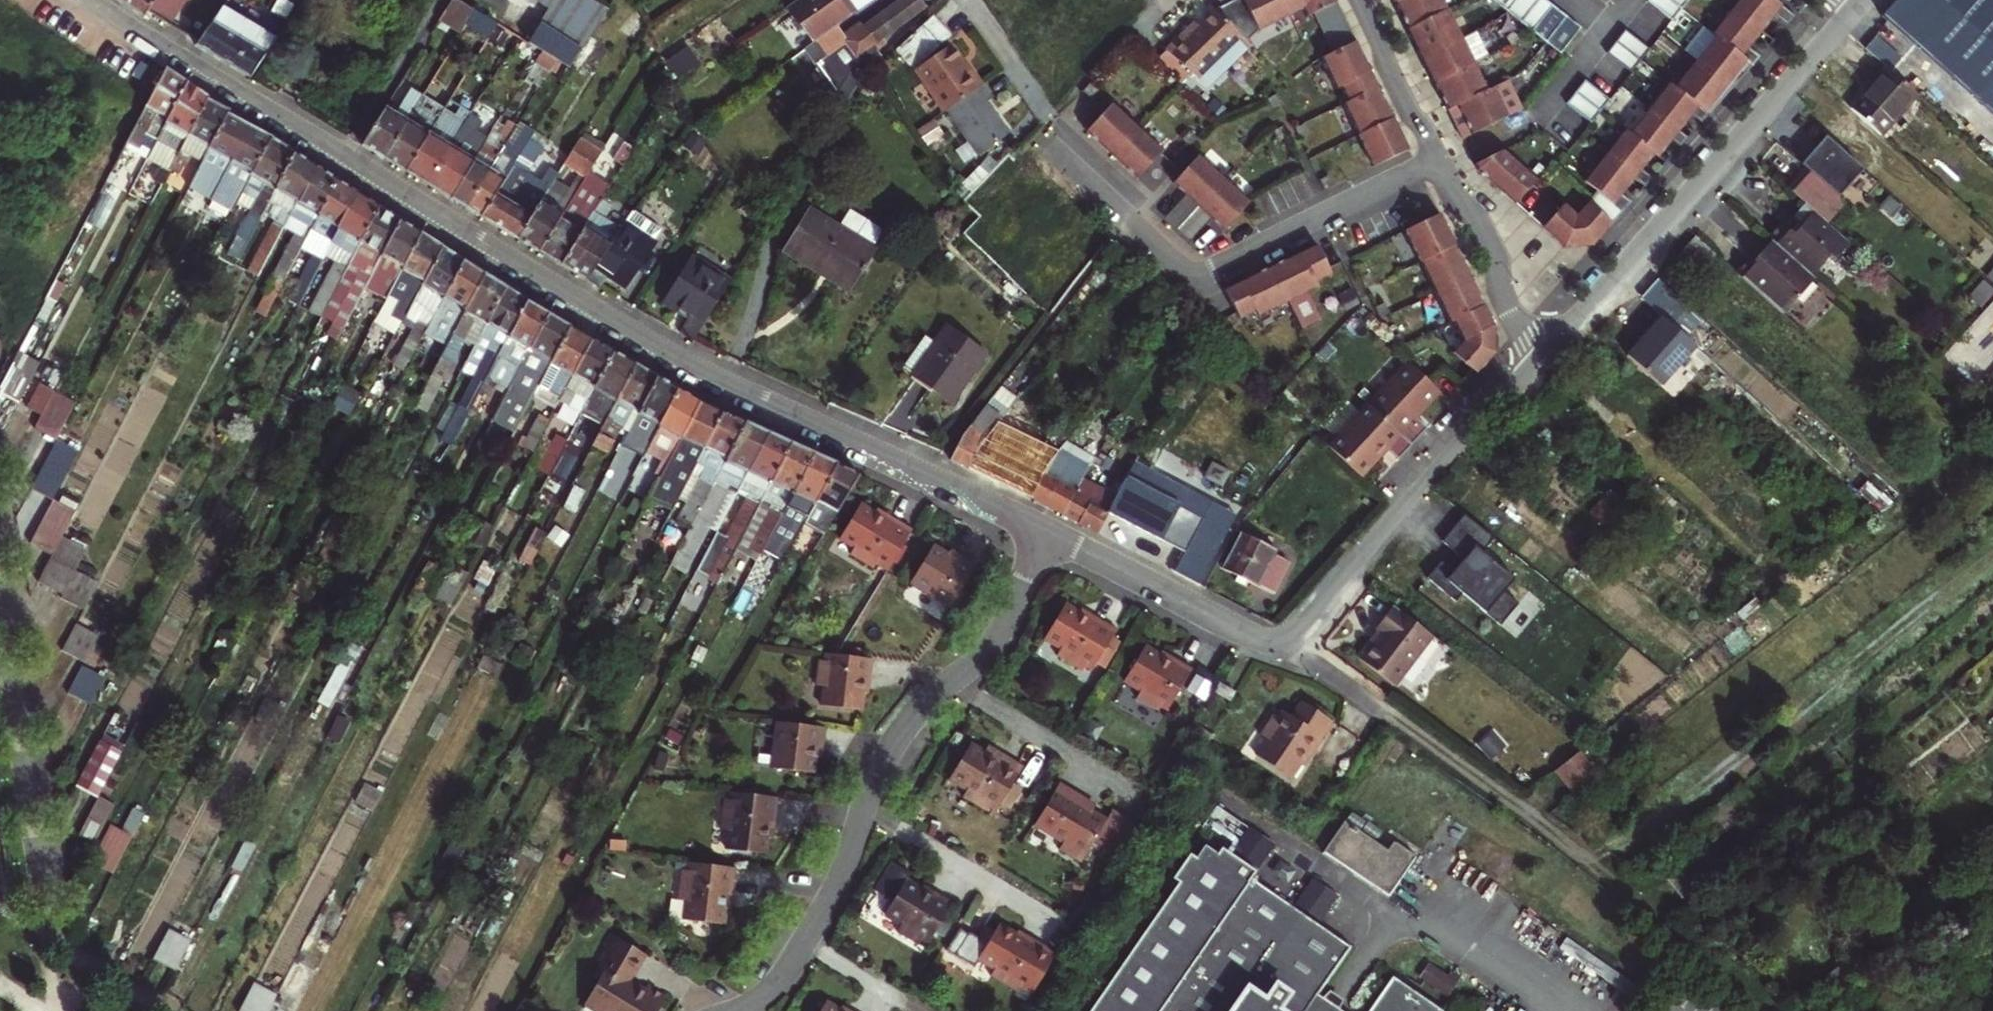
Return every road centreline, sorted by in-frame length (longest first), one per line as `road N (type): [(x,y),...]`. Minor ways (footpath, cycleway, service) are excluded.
road 1 (residential): [(1047,529),(711,373),(89,0)]
road 2 (residential): [(1047,529),(1276,640),(1539,356)]
road 3 (residential): [(1434,165),(1213,270),(1185,272),(1048,144),(1052,120),(970,0)]
road 4 (residential): [(738,1010),(789,970),(836,890),(887,750),(1012,616),(1047,529)]
road 5 (residential): [(1539,356),(1857,9)]
road 6 (residential): [(1539,356),(1506,310),(1481,230),(1434,165)]
road 7 (residential): [(1434,165),(1357,0)]
road 8 (residential): [(1534,121),(1628,0)]

